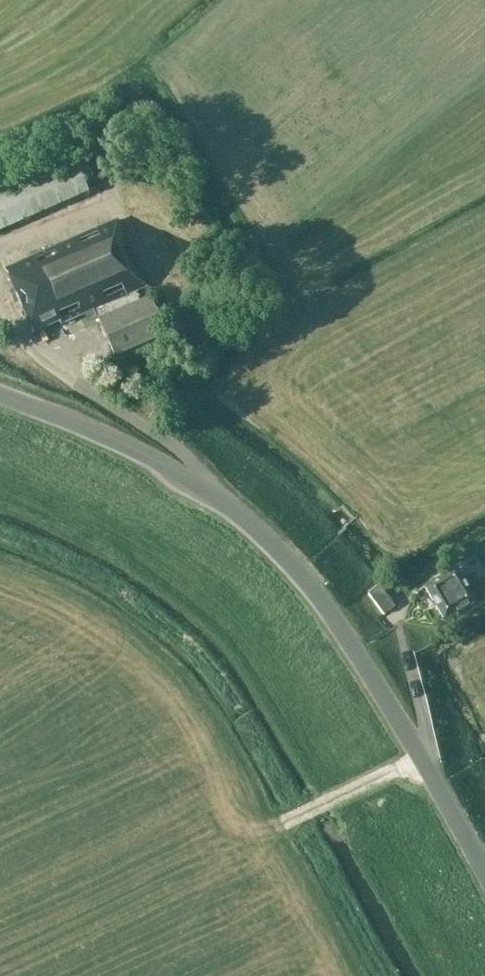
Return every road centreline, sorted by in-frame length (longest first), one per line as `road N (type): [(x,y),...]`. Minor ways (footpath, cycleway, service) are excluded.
road 1 (tertiary): [(484,877),(355,651),(273,546),(173,470),(0,396)]
road 2 (track): [(285,824),(421,758)]

